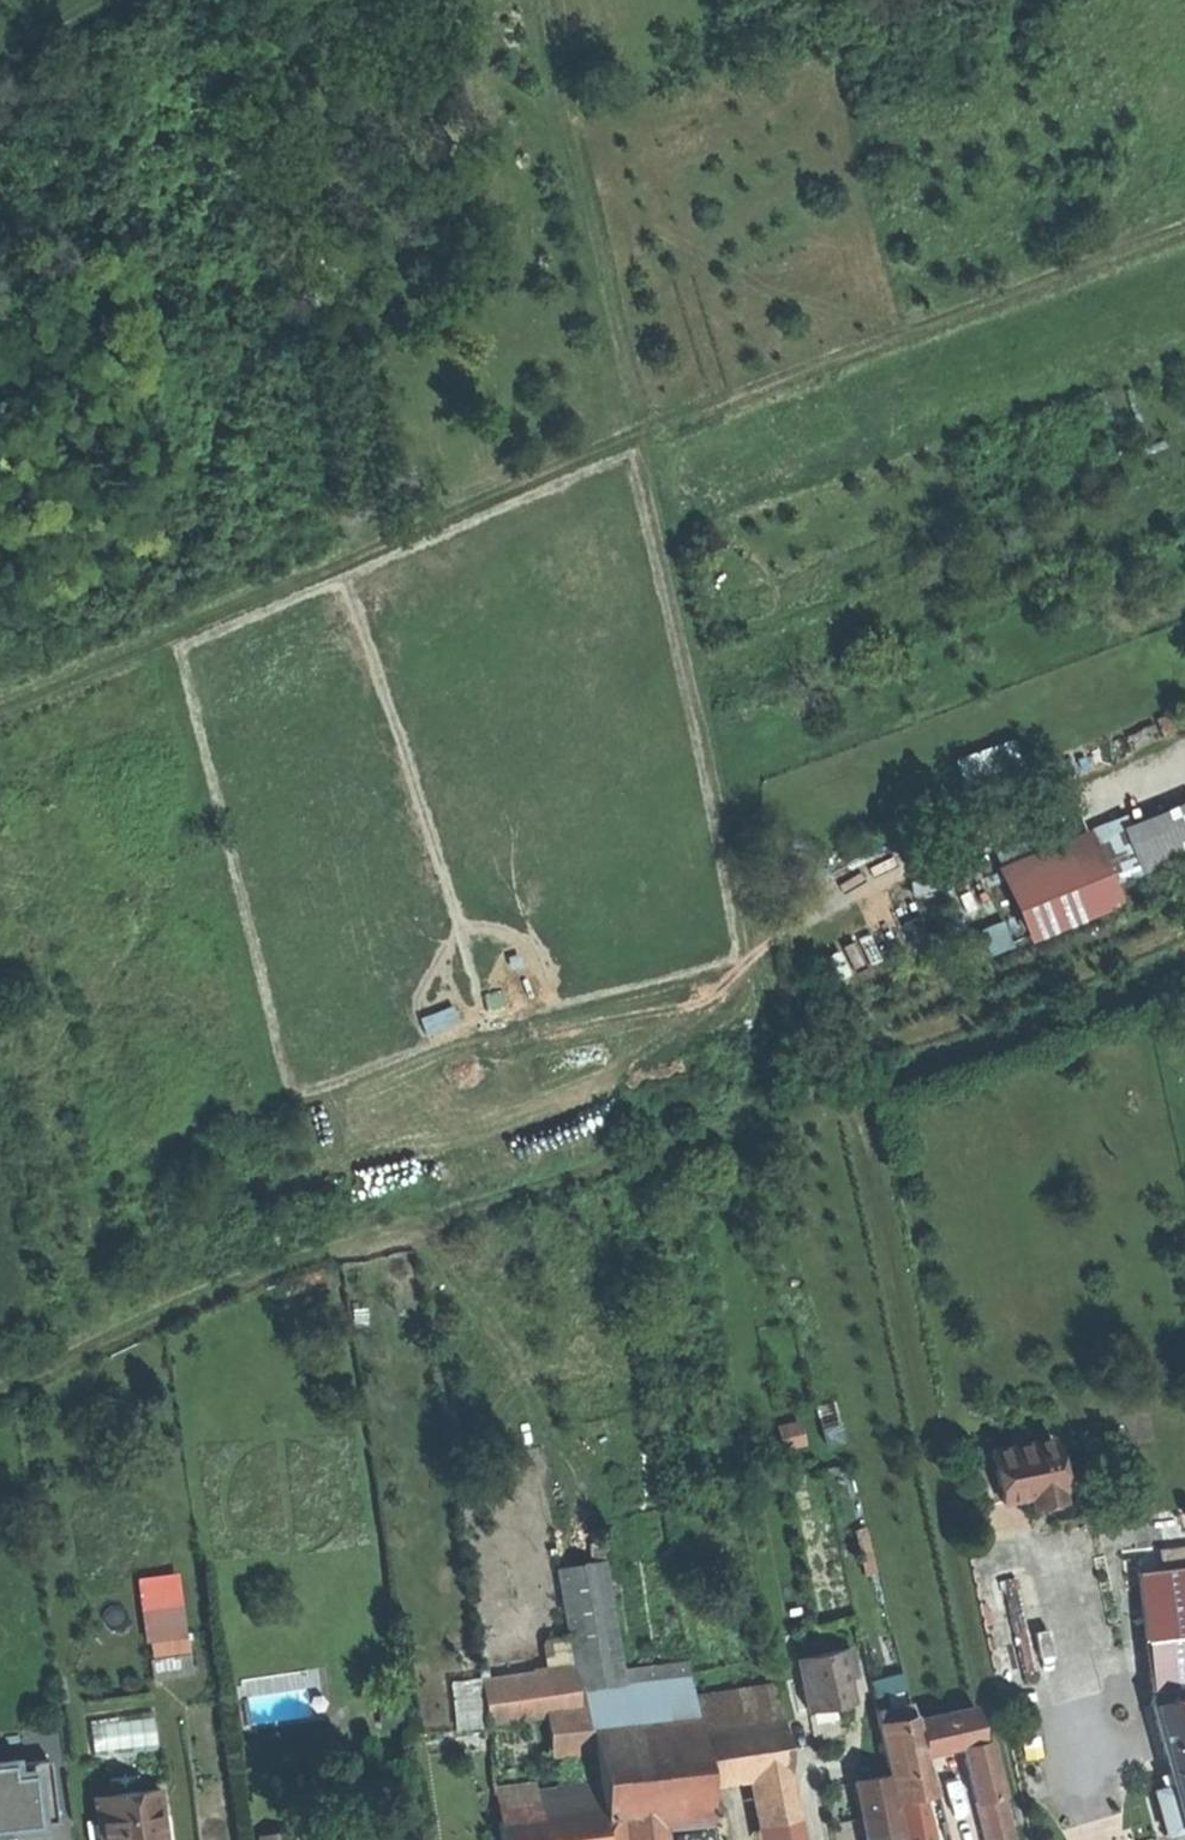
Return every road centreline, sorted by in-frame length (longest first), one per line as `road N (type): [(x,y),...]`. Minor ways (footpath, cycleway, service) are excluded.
road 1 (track): [(0,1386),(249,1276),(811,1098),(1081,1005),(1184,958)]
road 2 (track): [(811,1098),(645,436),(1184,234)]
road 3 (track): [(645,436),(0,700)]
road 4 (track): [(645,436),(542,0)]
road 5 (track): [(106,0),(0,66)]

